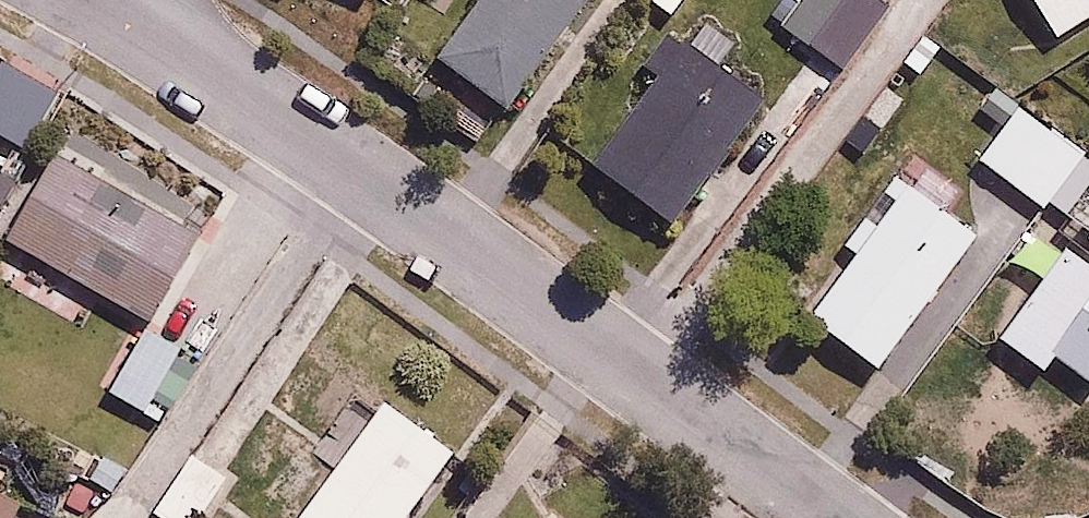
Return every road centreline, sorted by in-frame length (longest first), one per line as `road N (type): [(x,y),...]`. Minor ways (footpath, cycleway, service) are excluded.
road 1 (residential): [(118,0),(641,359),(848,517)]

